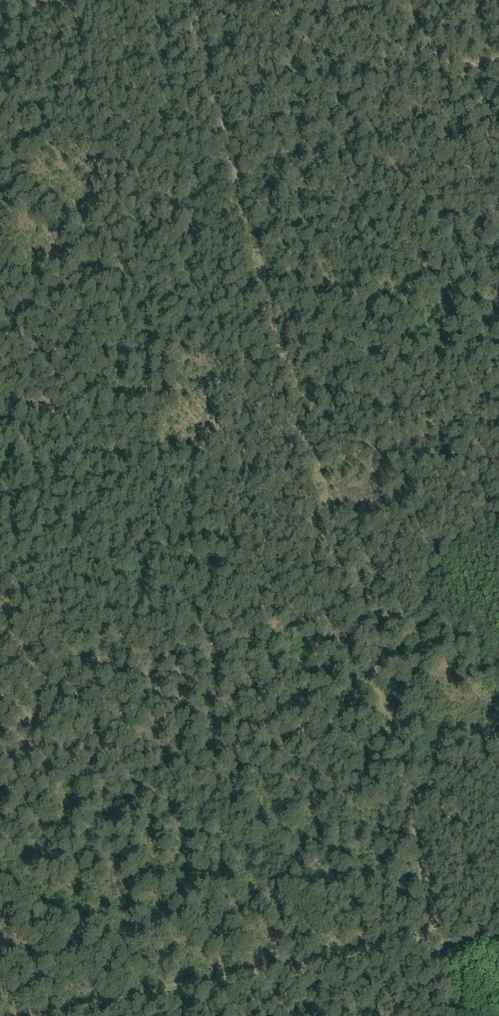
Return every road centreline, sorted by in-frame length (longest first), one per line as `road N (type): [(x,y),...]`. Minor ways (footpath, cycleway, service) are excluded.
road 1 (track): [(183,0),(468,1015)]
road 2 (track): [(444,932),(57,1015)]
road 3 (track): [(198,0),(498,68)]

